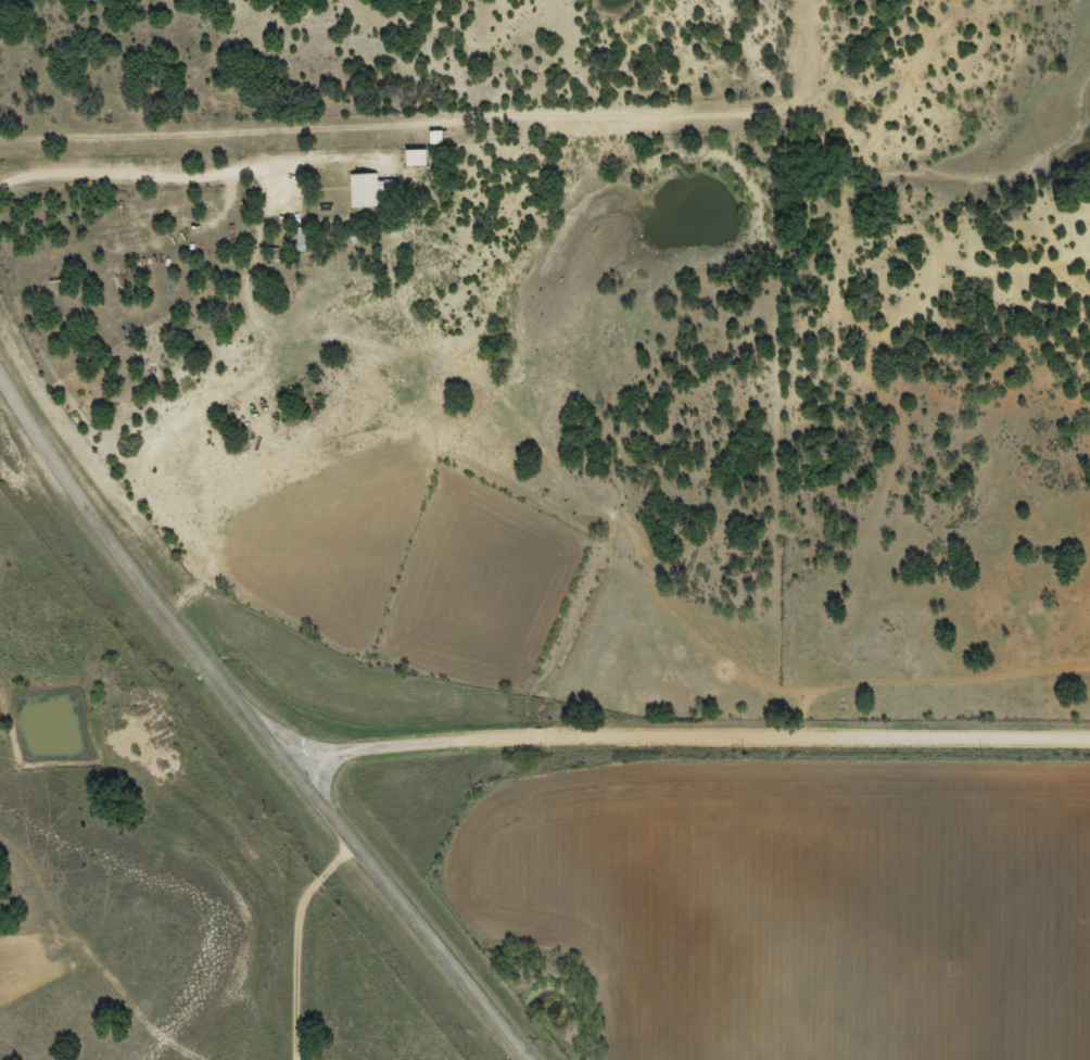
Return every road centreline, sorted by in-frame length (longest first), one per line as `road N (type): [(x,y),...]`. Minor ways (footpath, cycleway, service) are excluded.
road 1 (tertiary): [(0,372),(101,528),(535,1059)]
road 2 (residential): [(306,773),(1089,758)]
road 3 (residential): [(312,1059),(306,773)]

